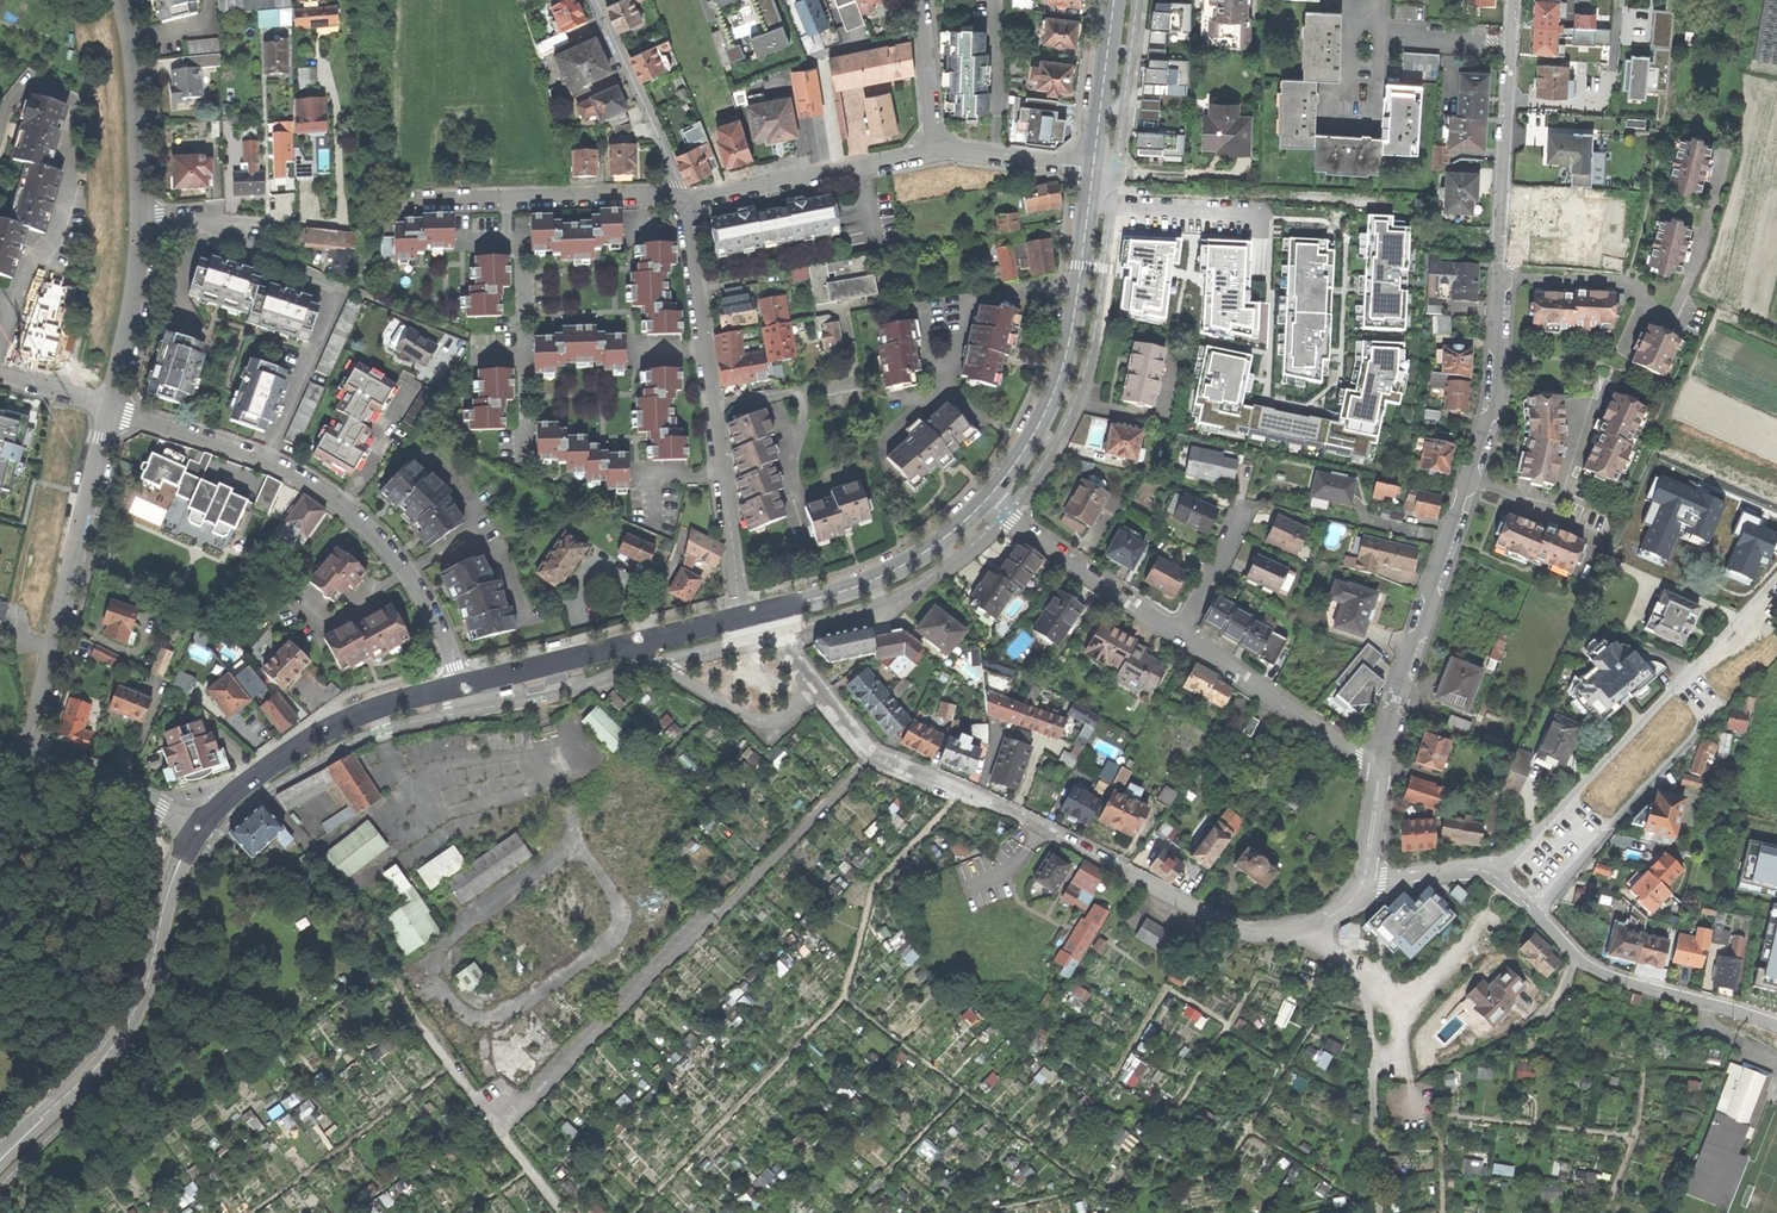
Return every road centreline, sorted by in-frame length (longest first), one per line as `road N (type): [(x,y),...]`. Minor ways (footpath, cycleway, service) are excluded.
road 1 (residential): [(1514,43),(1494,408),(1396,699),(1384,768)]
road 2 (residential): [(821,689),(880,757),(979,796),(1242,932),(1330,917),(1356,898),(1365,878)]
road 3 (residential): [(108,407),(269,460),(345,505),(411,575),(444,631),(462,685)]
road 4 (residential): [(744,617),(683,198)]
road 5 (residential): [(1492,873),(1776,580)]
road 6 (residential): [(201,828),(175,877),(152,975),(129,1024),(105,1060),(0,1160)]
road 7 (residential): [(987,502),(1024,454),(1063,375),(1095,168)]
road 8 (residential): [(108,407),(29,747)]
road 9 (residential): [(462,685),(332,728),(249,783),(201,828)]
road 10 (residential): [(683,198),(386,204)]
road 11 (residential): [(1776,1024),(1613,979),(1581,960),(1538,914)]
road 12 (residential): [(1538,914),(1717,714)]
road 13 (residential): [(936,151),(683,198)]
road 14 (residential): [(762,612),(902,567),(987,502)]
road 15 (residential): [(1179,634),(1384,768)]
road 16 (residential): [(1355,32),(1354,67),(1331,104),(1330,126),(1377,128),(1383,34)]
road 17 (residential): [(987,502),(1179,634)]
road 18 (unclassified): [(628,645),(758,720),(787,716),(821,689)]
road 19 (residential): [(125,0),(144,221)]
road 20 (residential): [(683,198),(597,0)]
road 21 (residential): [(201,828),(90,765),(29,747)]
road 22 (residential): [(144,221),(108,407)]
road 23 (residential): [(628,645),(462,685)]
road 24 (residential): [(1095,168),(1117,0)]
road 25 (residential): [(1095,168),(936,151)]
road 26 (residential): [(936,151),(922,0)]
road 27 (residential): [(1179,634),(1247,503)]
road 28 (residential): [(1514,43),(1383,34)]
road 29 (residential): [(1492,873),(1365,878)]

